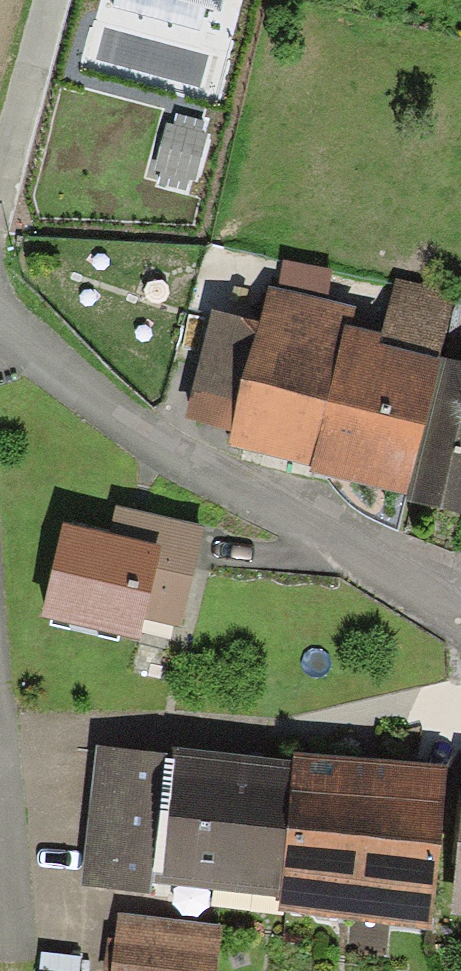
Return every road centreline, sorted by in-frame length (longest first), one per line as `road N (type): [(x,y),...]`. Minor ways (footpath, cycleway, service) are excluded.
road 1 (residential): [(460,624),(158,437),(0,320)]
road 2 (residential): [(0,196),(49,0)]
road 3 (residential): [(19,925),(0,779)]

